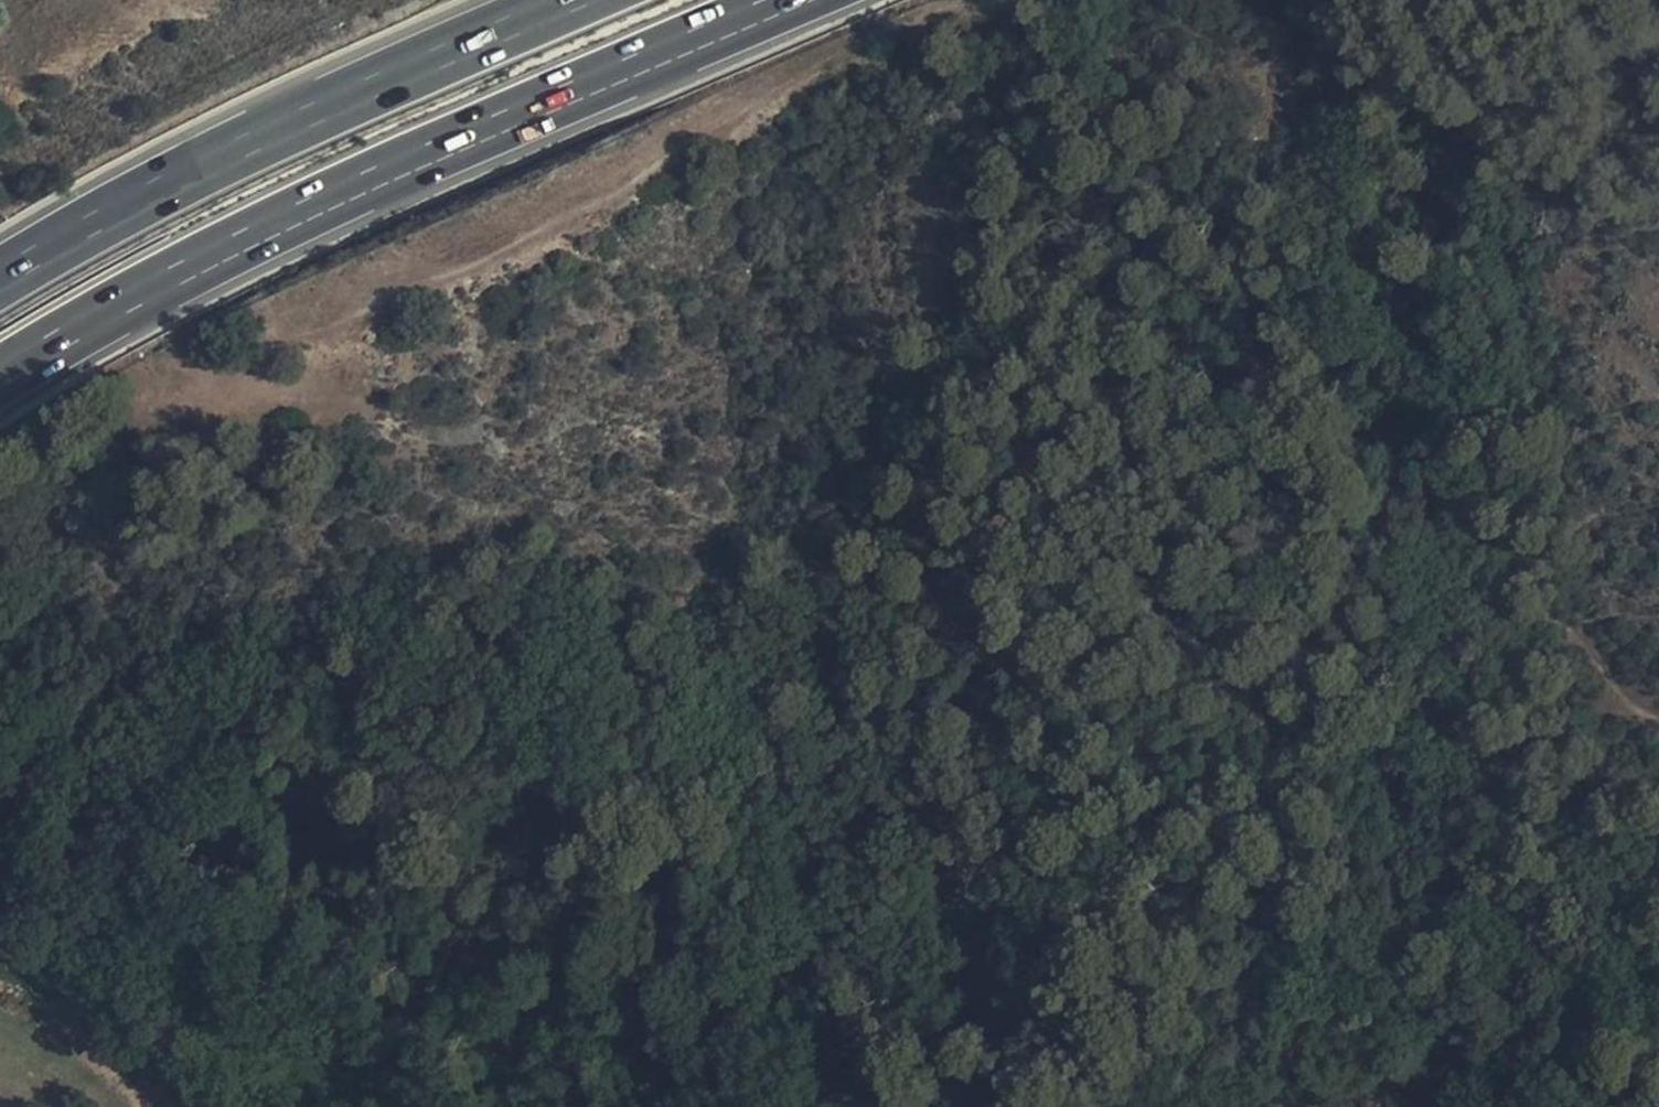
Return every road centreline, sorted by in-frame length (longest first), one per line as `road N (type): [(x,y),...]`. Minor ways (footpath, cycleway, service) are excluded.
road 1 (motorway): [(0,375),(138,291),(328,196),(787,0)]
road 2 (motorway): [(573,0),(206,160),(0,271)]

